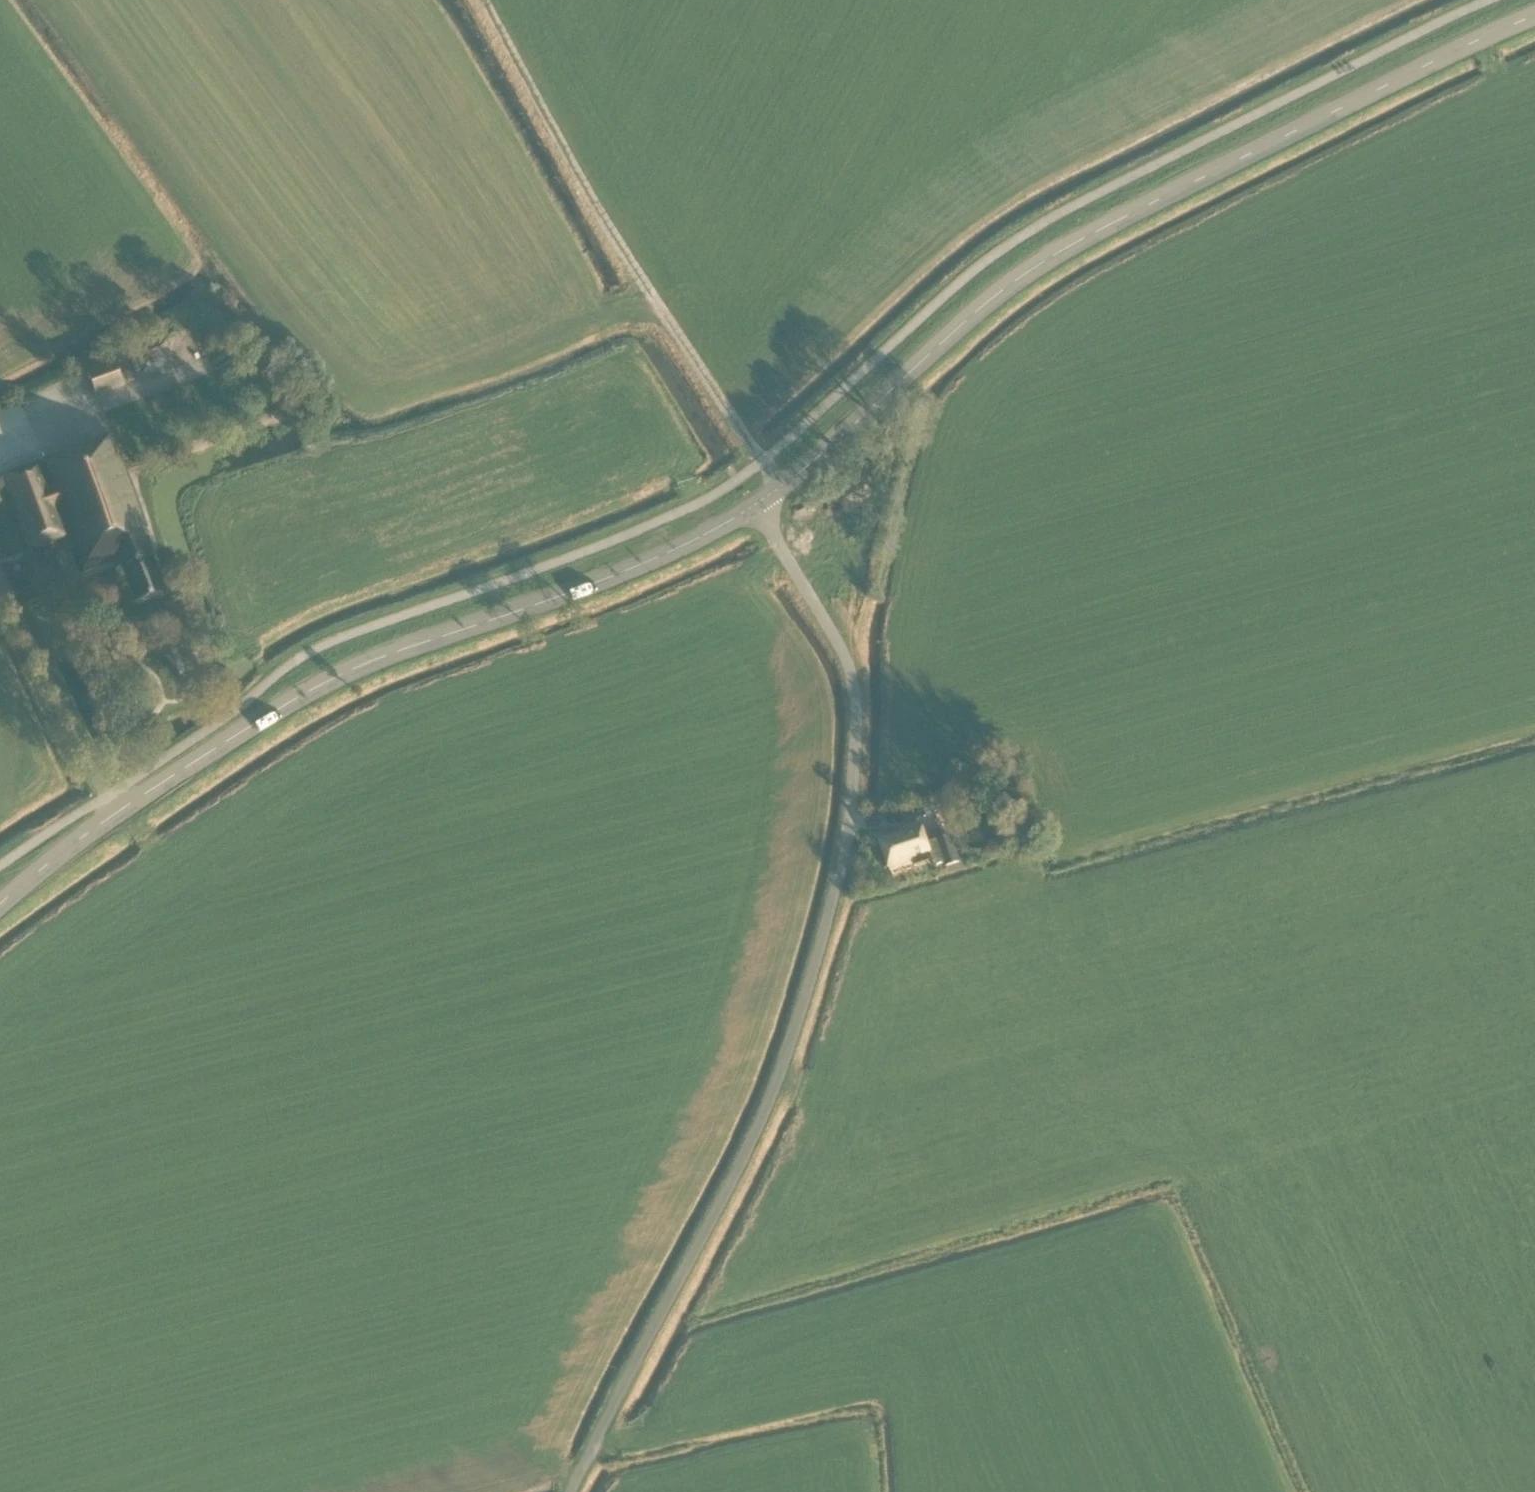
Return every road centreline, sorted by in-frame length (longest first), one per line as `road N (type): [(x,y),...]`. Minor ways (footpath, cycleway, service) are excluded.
road 1 (unclassified): [(571,1491),(777,1077),(805,1004),(853,808),(858,705),(843,650),(759,511)]
road 2 (secondary): [(759,511),(973,318),(1051,260),(1534,17)]
road 3 (secondary): [(0,906),(65,853),(323,685),(653,561),(759,511)]

